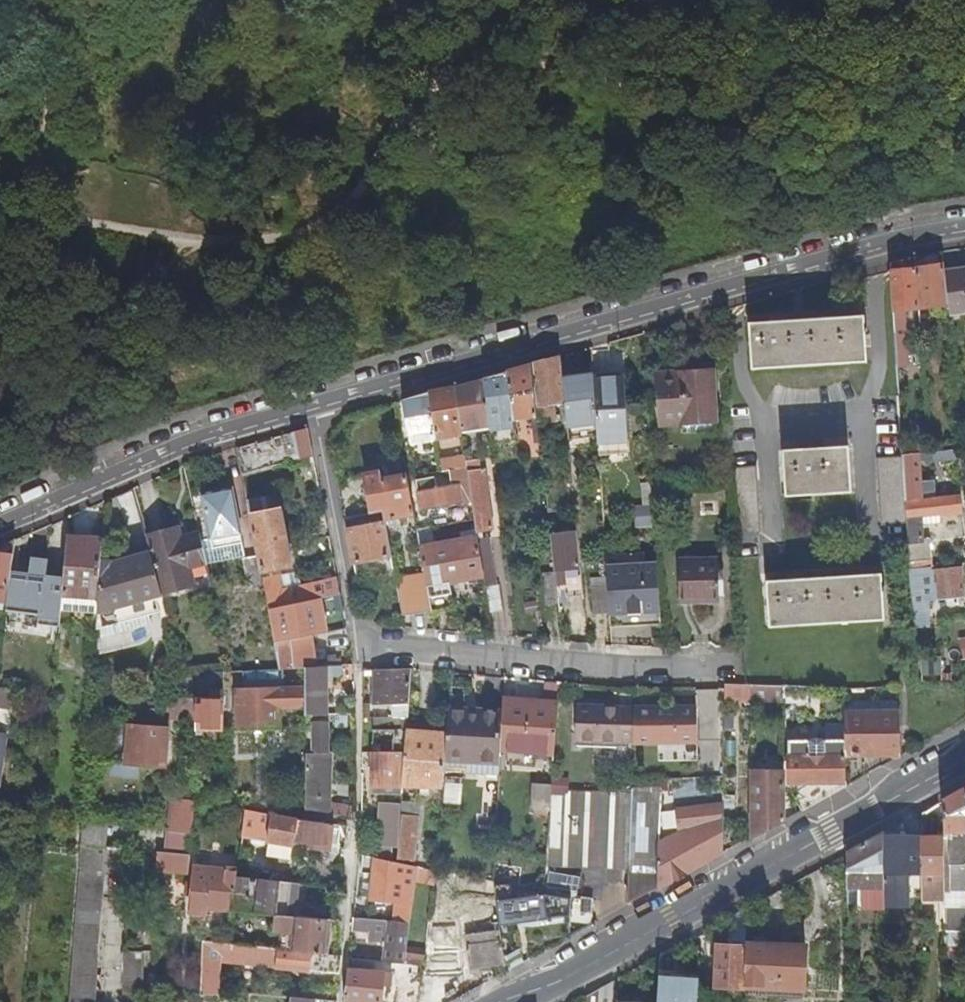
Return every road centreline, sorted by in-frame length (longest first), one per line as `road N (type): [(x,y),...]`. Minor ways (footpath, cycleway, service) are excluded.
road 1 (residential): [(312,402),(891,236),(964,225)]
road 2 (residential): [(695,664),(360,645),(312,402)]
road 3 (tertiary): [(513,1001),(964,755)]
road 4 (residential): [(0,525),(118,467),(312,402)]

